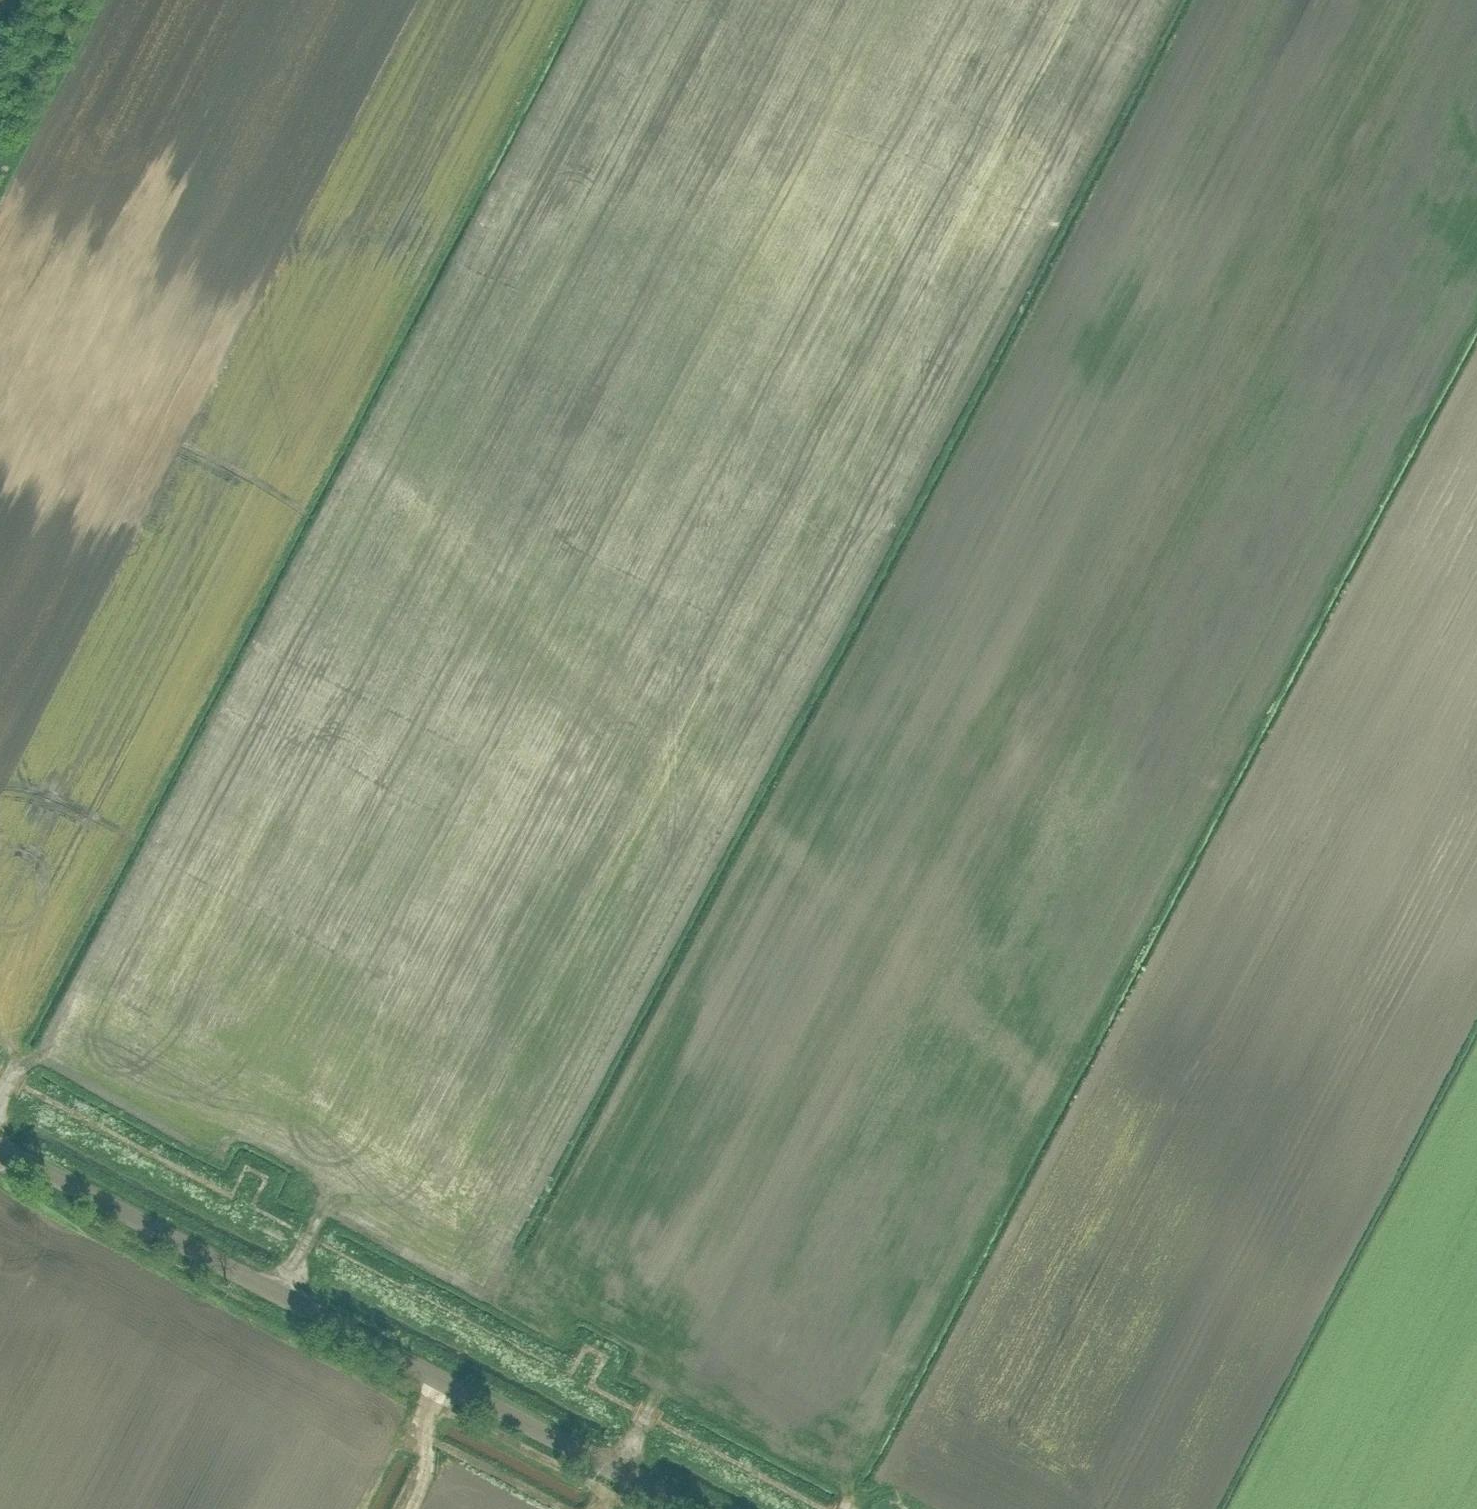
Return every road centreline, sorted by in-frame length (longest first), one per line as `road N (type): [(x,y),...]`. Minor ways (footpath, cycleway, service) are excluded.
road 1 (unclassified): [(701,1508),(0,1143)]

